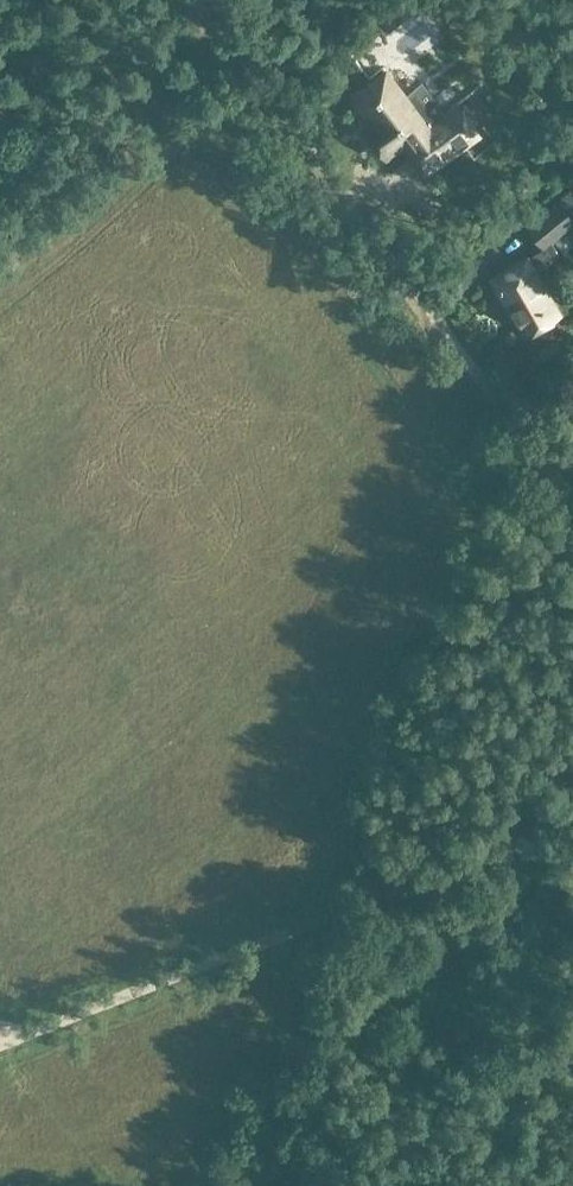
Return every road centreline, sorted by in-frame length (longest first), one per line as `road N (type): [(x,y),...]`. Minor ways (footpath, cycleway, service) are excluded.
road 1 (unclassified): [(572,500),(194,0)]
road 2 (track): [(572,822),(0,1044)]
road 3 (track): [(0,290),(272,79),(359,0)]

